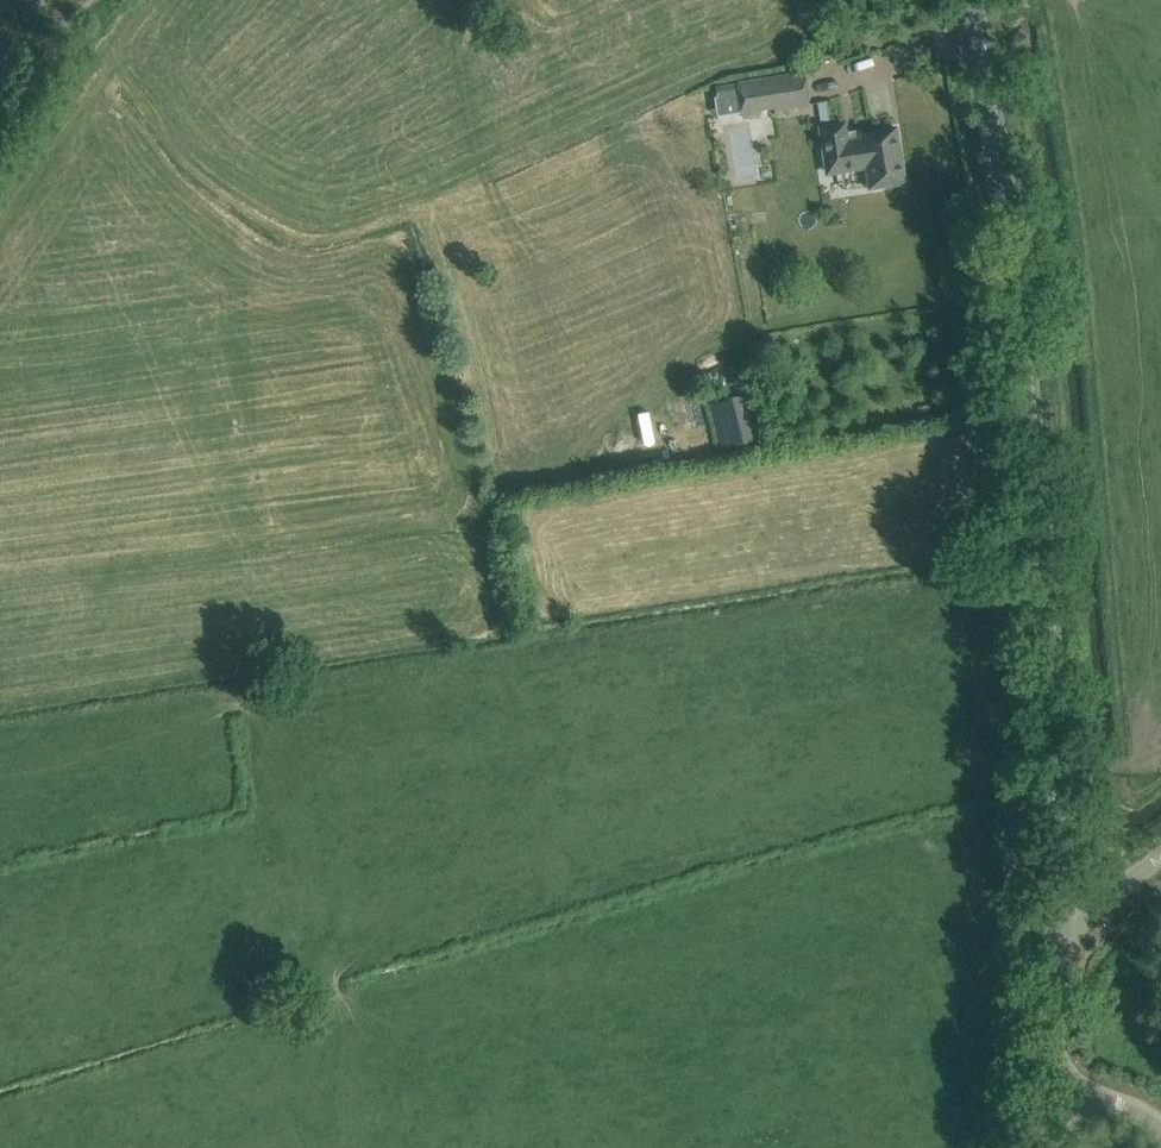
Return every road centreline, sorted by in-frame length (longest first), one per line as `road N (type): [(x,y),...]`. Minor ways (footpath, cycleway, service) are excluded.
road 1 (tertiary): [(1058,927),(1048,609),(999,159),(969,0)]
road 2 (track): [(94,0),(0,148)]
road 3 (tertiary): [(1045,1096),(1058,927)]
road 4 (tertiary): [(1160,1134),(1144,1117),(1045,1096)]
road 5 (unclassified): [(1058,927),(1160,861)]

